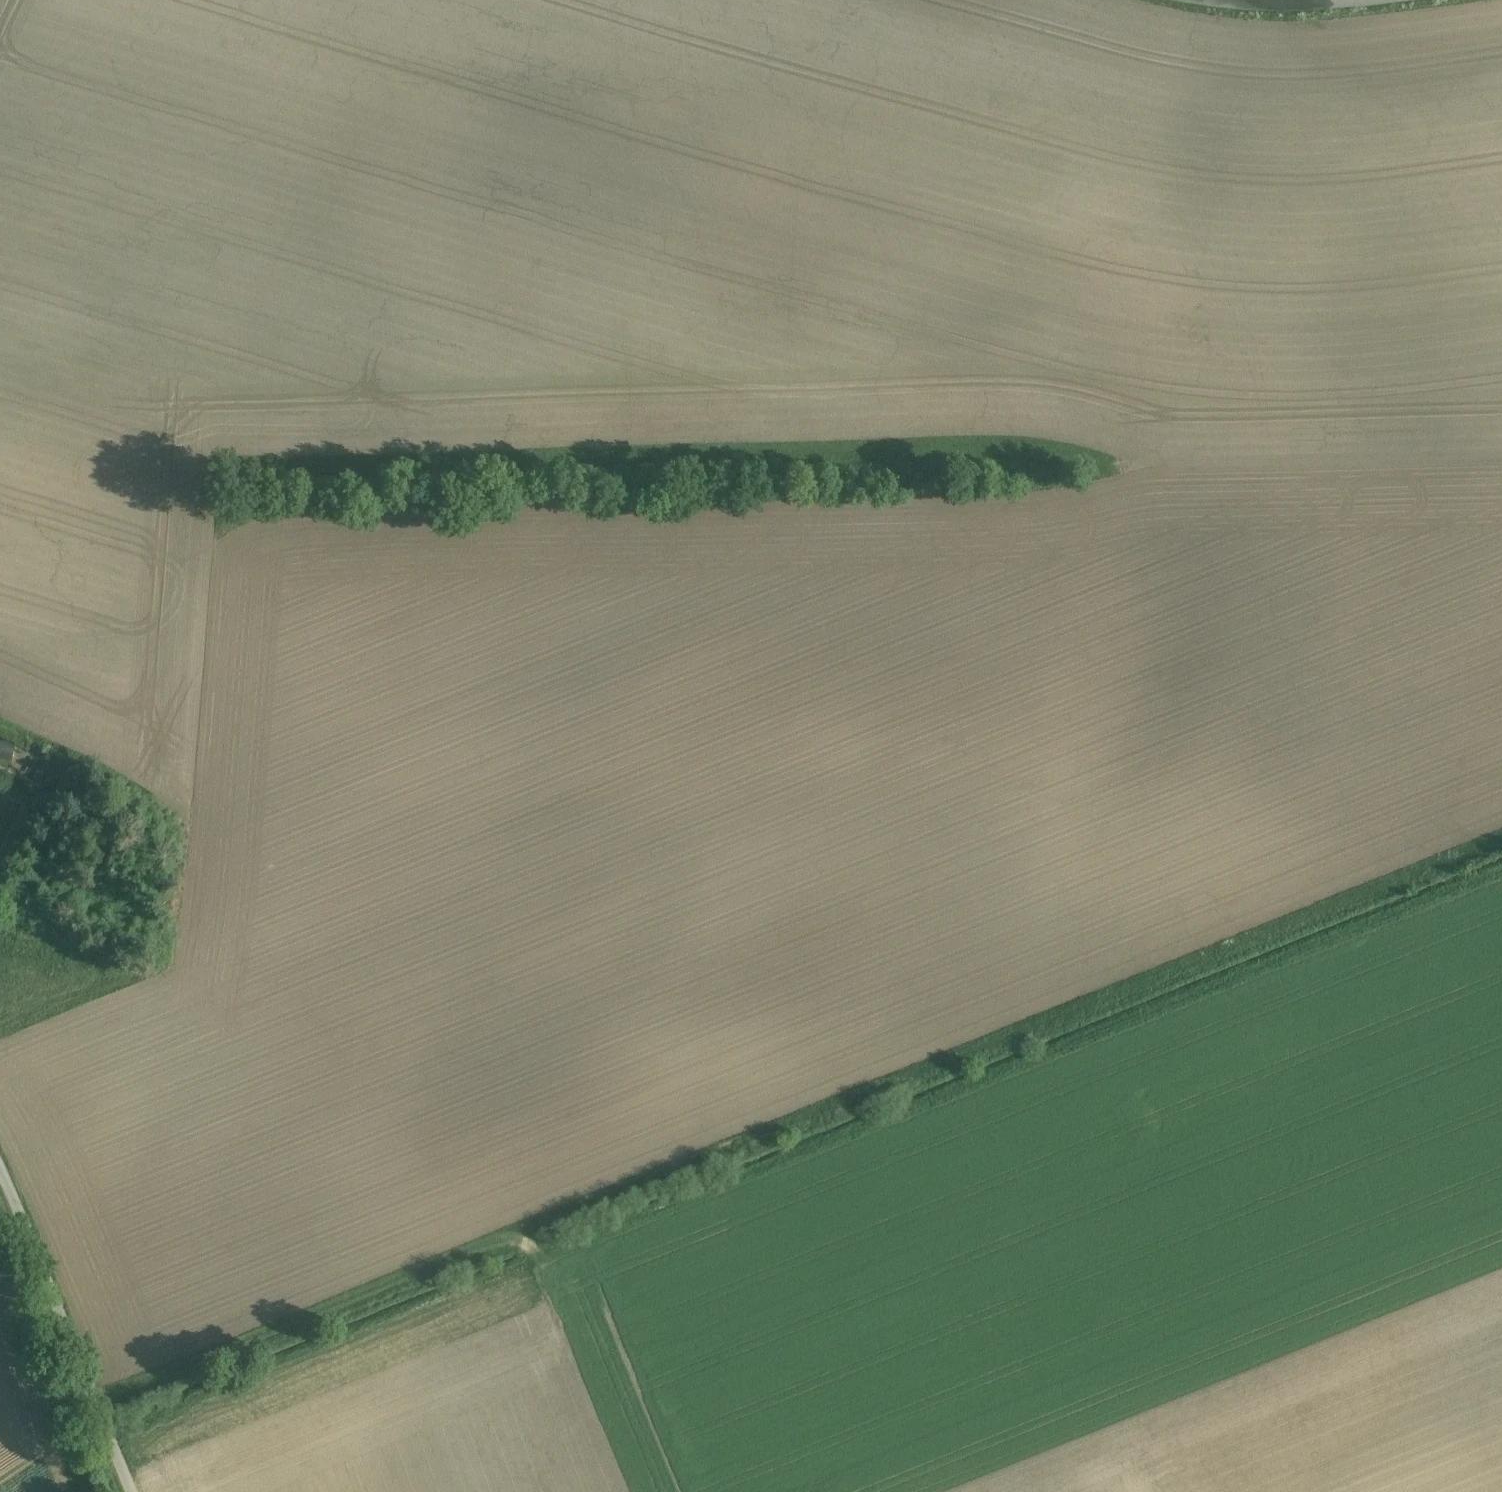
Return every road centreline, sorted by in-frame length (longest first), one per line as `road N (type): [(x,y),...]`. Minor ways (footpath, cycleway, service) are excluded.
road 1 (unclassified): [(133,1491),(0,1169)]
road 2 (unclassified): [(1401,0),(1278,8),(1201,0)]

